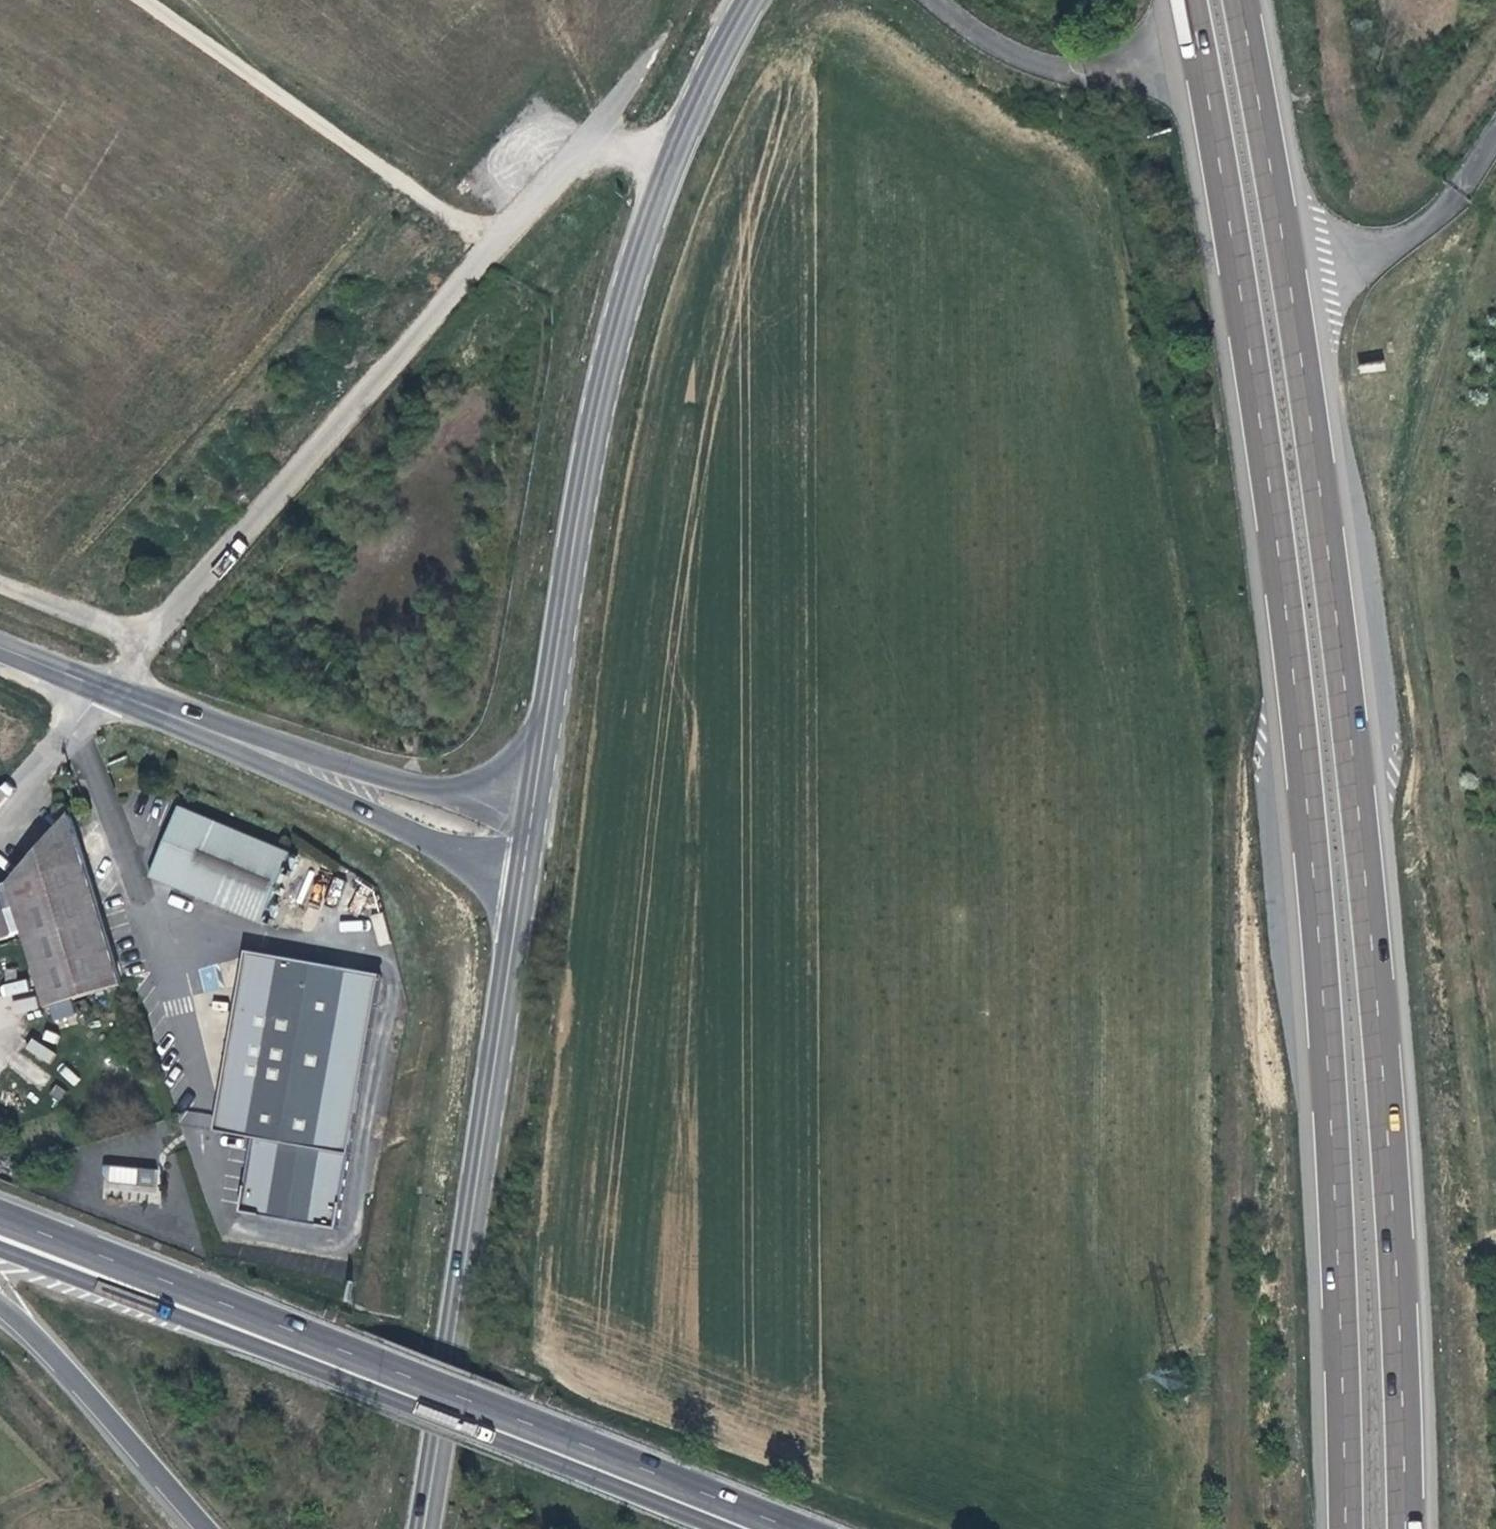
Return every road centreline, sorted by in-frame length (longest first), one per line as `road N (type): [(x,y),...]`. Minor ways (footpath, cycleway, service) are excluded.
road 1 (motorway): [(1407,1528),(1370,922),(1295,274),(1243,0)]
road 2 (motorway): [(1195,0),(1262,391),(1321,916),(1351,1528)]
road 3 (primary): [(0,1232),(334,1350),(783,1528)]
road 4 (unclassified): [(105,690),(590,144),(675,154)]
road 5 (tertiary): [(535,783),(593,427),(640,249),(675,154)]
road 6 (tertiary): [(424,1528),(520,899)]
road 7 (track): [(502,234),(161,0)]
road 8 (tertiary): [(227,737),(438,847),(520,899)]
road 9 (tertiary): [(535,783),(425,788),(227,737)]
road 10 (primary): [(0,1304),(211,1528)]
road 11 (tertiary): [(675,154),(752,0)]
road 12 (track): [(0,583),(156,641)]
road 13 (unclassified): [(0,805),(105,690)]
road 14 (tertiary): [(227,737),(105,690)]

